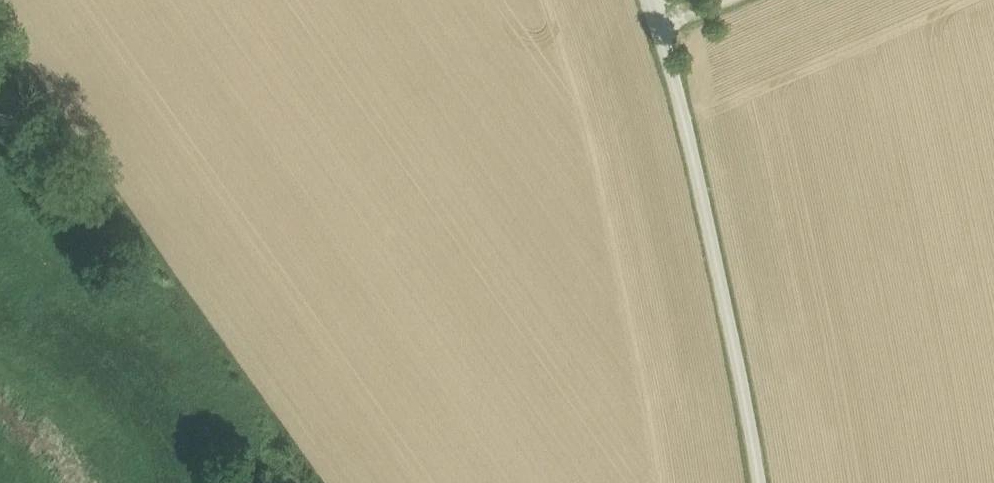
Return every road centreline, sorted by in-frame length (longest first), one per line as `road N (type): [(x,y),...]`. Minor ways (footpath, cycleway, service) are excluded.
road 1 (residential): [(758,482),(721,276),(650,0)]

